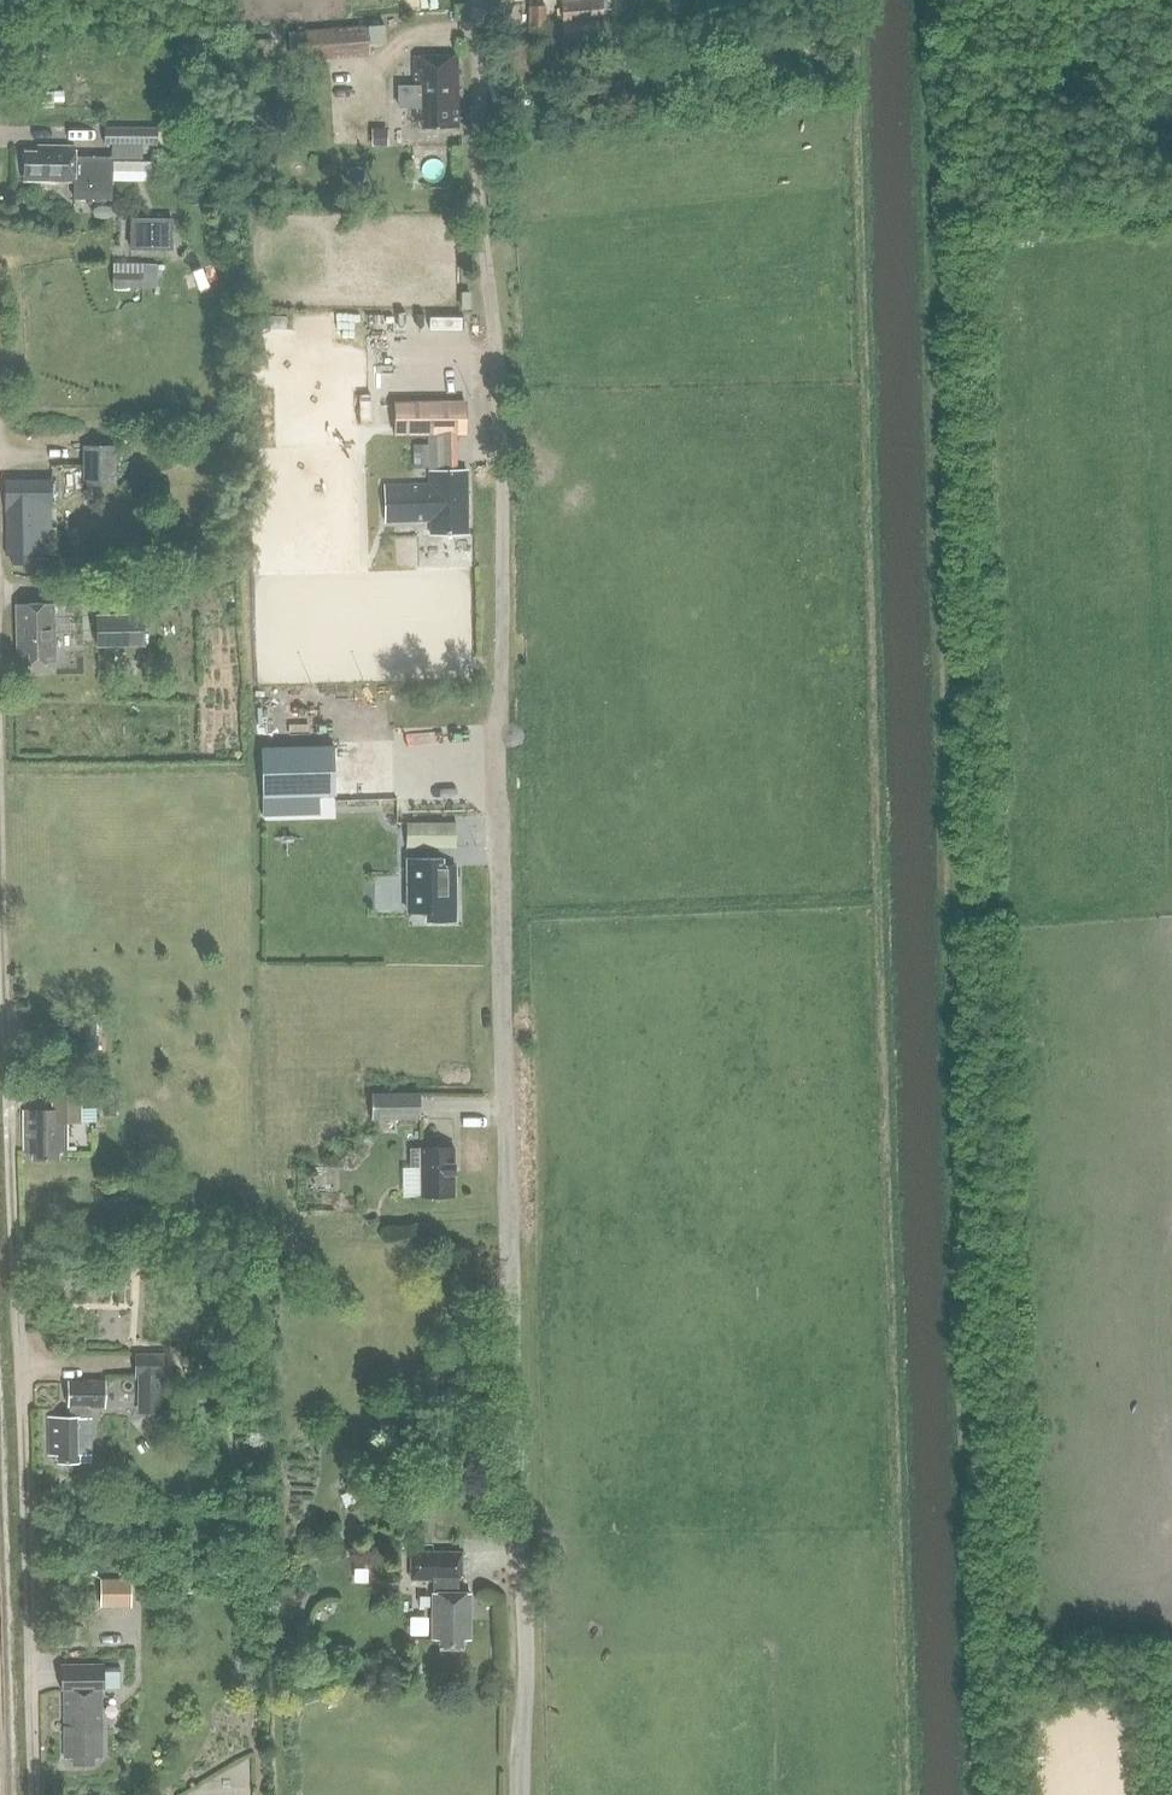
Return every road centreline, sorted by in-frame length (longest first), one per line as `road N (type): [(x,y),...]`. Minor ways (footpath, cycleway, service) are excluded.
road 1 (track): [(514,1794),(521,1660),(508,1443),(493,472),(479,362),(473,31)]
road 2 (track): [(0,741),(32,1794)]

